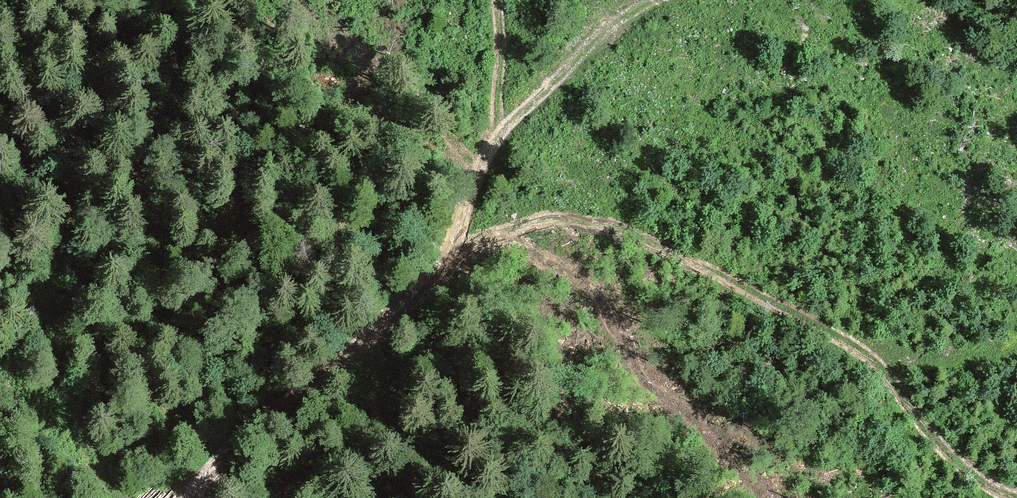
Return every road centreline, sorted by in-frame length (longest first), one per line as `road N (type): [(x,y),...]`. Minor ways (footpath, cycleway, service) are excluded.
road 1 (track): [(187,497),(272,411),(427,285),(467,228),(497,132),(611,22),(655,0)]
road 2 (track): [(467,228),(545,222),(612,228),(709,269),(878,358),(937,442),(1016,494)]
road 3 (track): [(116,497),(62,384),(47,294),(74,176)]
road 4 (track): [(497,132),(499,0)]

